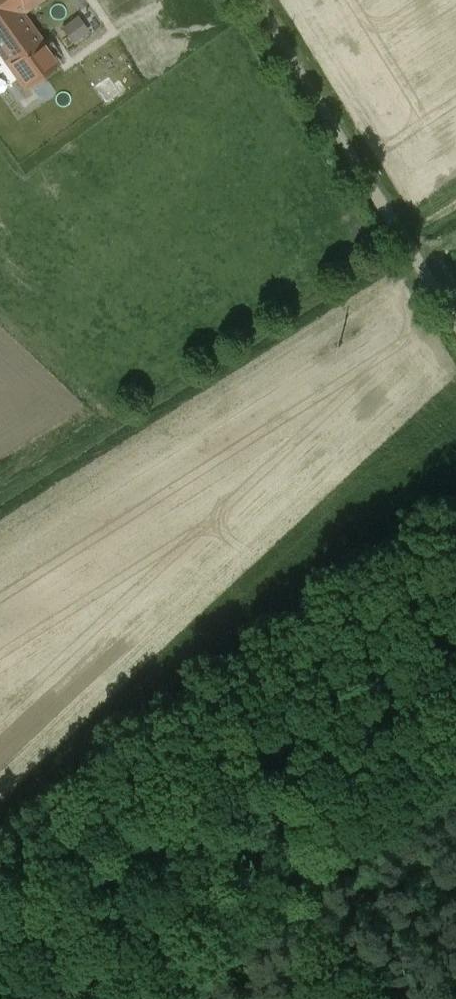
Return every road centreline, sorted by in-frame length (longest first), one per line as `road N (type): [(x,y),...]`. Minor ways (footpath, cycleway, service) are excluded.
road 1 (unclassified): [(455,330),(250,0)]

